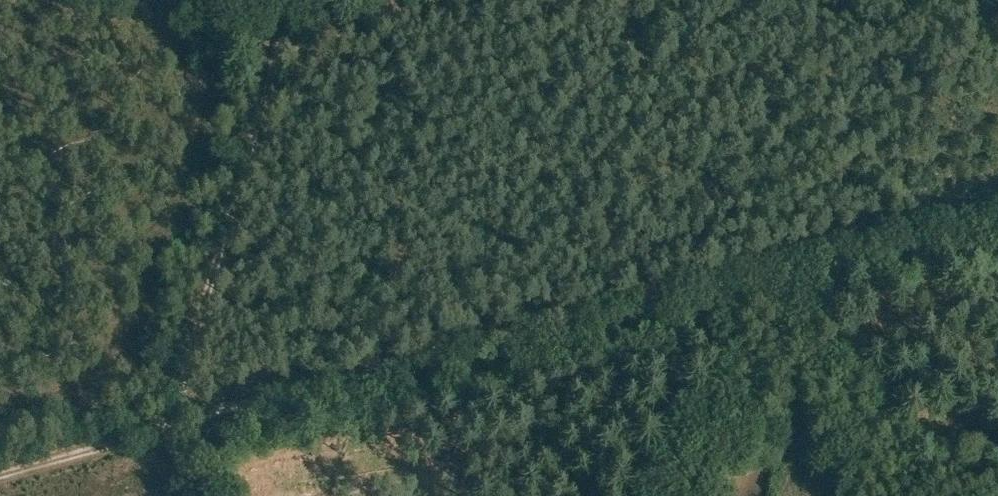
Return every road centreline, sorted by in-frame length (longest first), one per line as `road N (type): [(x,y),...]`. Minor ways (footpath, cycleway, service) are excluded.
road 1 (track): [(0,476),(740,283)]
road 2 (track): [(297,0),(179,429),(197,495)]
road 3 (track): [(740,283),(997,216)]

